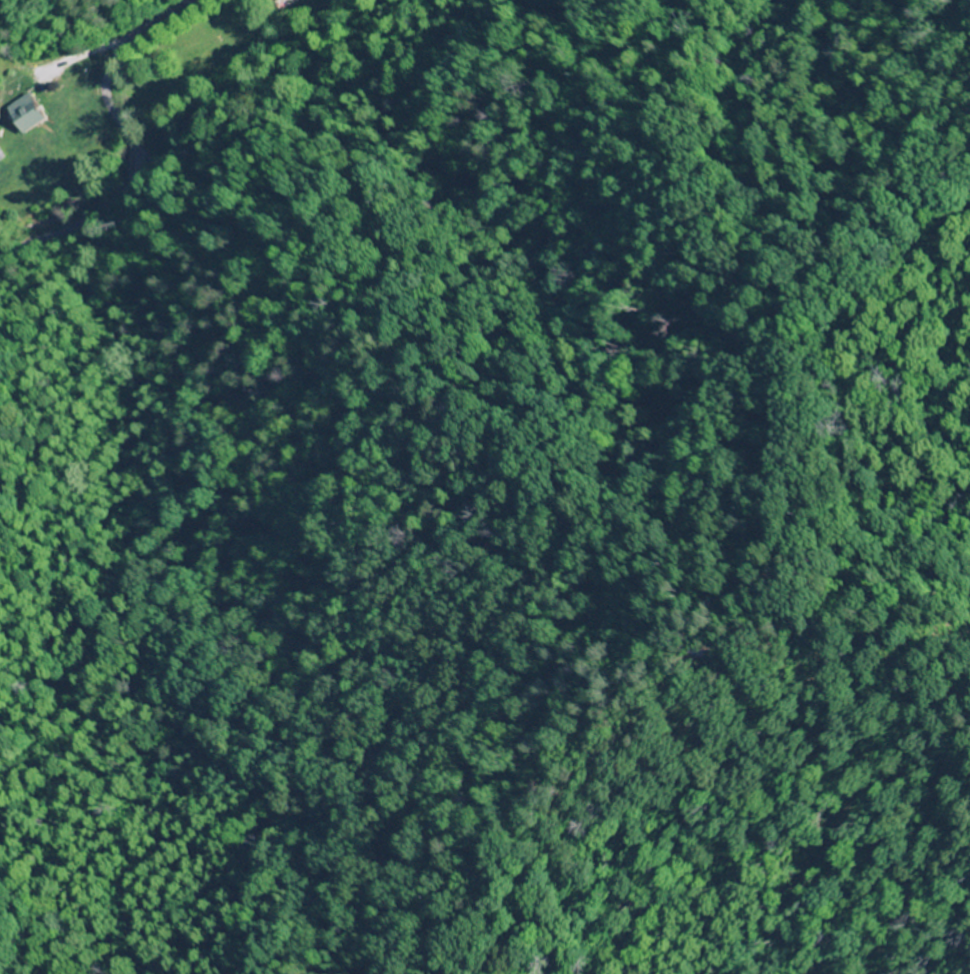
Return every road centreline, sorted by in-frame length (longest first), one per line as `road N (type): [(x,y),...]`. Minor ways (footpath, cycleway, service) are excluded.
road 1 (residential): [(0,256),(77,226),(134,182),(137,157),(103,100),(108,70),(125,44),(194,0)]

